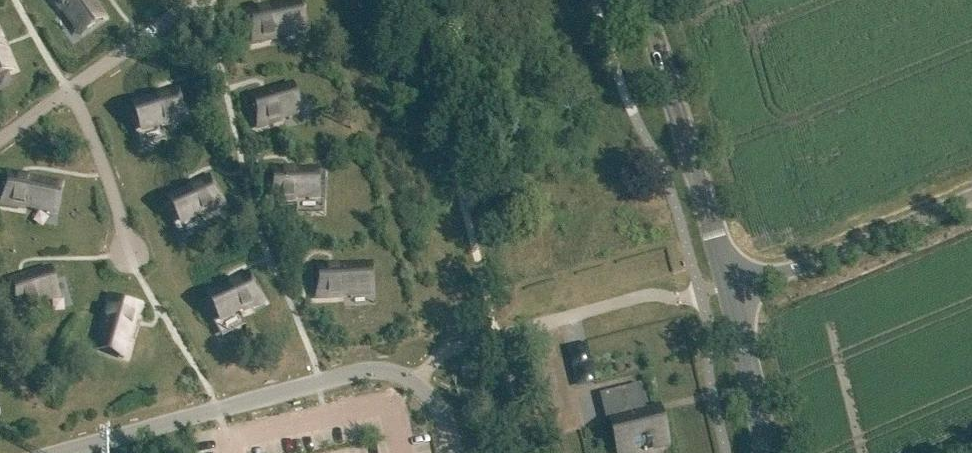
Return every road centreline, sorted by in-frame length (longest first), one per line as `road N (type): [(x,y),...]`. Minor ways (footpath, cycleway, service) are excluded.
road 1 (tertiary): [(727,286),(638,0)]
road 2 (unclassified): [(727,286),(783,272),(971,194)]
road 3 (tertiary): [(762,425),(727,286)]

